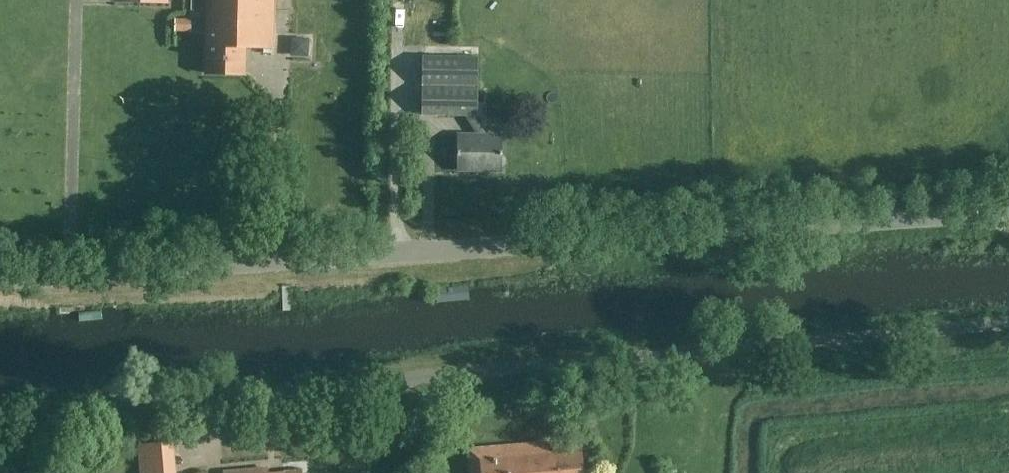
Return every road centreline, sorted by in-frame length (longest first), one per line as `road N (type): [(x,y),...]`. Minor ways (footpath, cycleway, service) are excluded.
road 1 (unclassified): [(0,414),(1008,323)]
road 2 (unclassified): [(0,282),(1008,212)]

